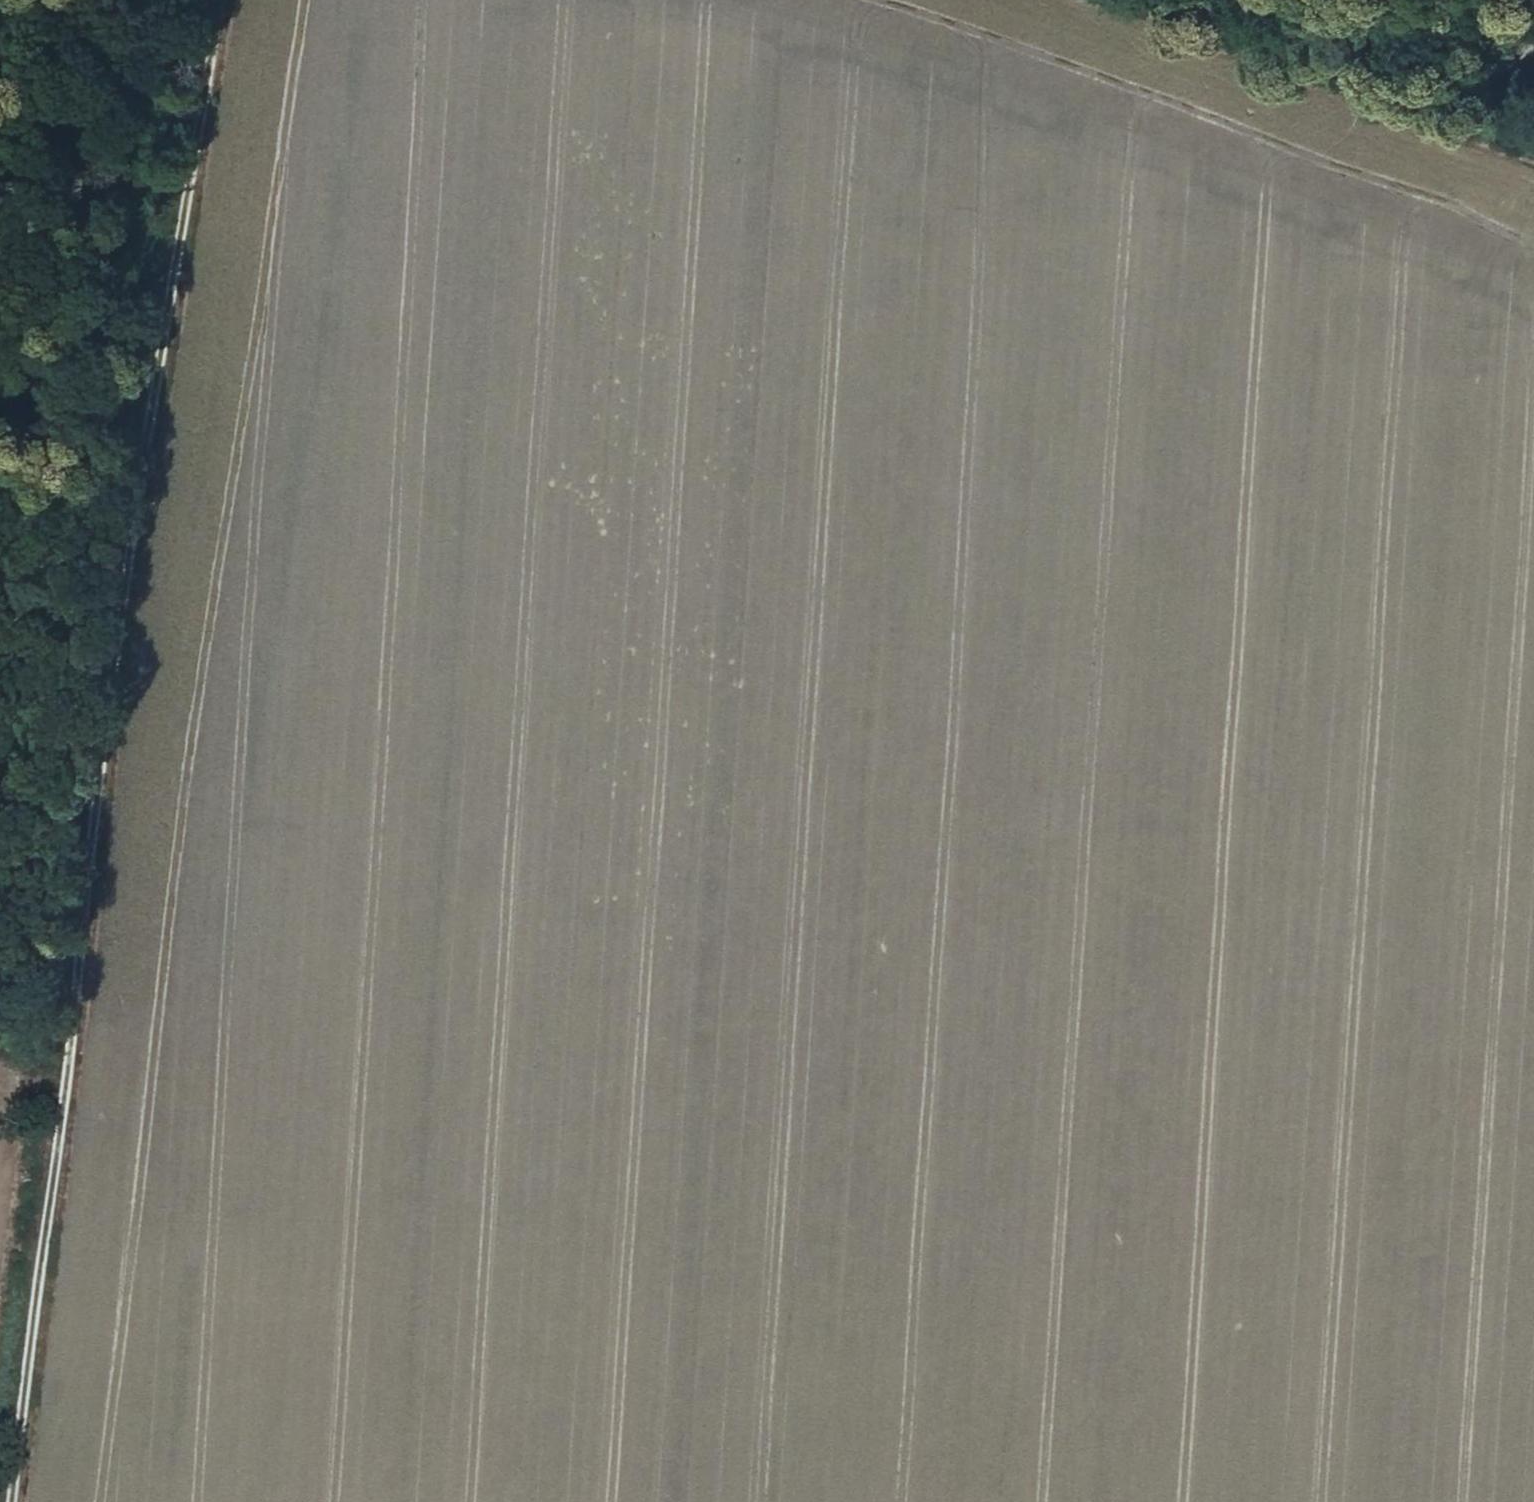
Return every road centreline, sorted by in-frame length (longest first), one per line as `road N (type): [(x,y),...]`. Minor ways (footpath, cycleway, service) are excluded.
road 1 (track): [(15,1501),(118,653),(220,0)]
road 2 (track): [(1232,0),(1476,77),(1508,66),(1533,35)]

